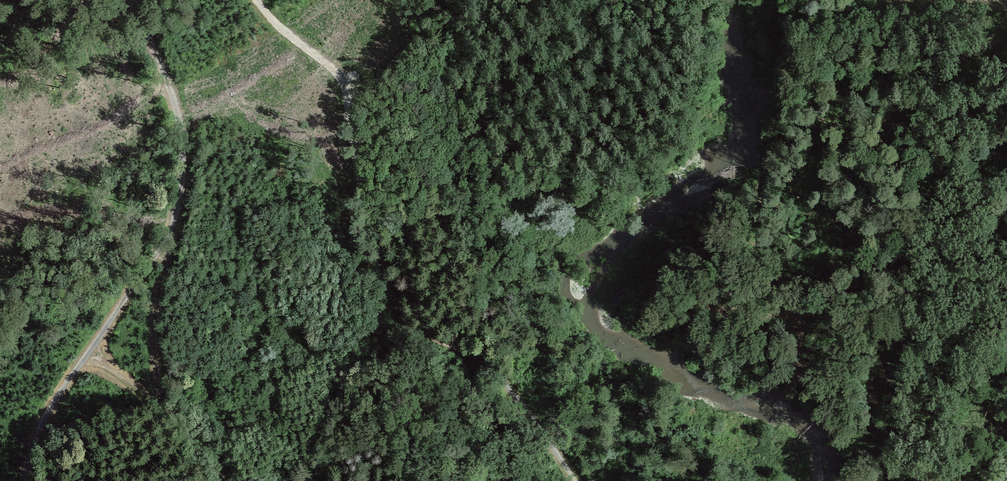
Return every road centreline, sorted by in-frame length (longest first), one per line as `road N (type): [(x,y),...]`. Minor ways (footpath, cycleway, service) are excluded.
road 1 (track): [(257,0),(342,83),(358,186),(407,320),(487,368),(576,480)]
road 2 (track): [(23,480),(43,423),(176,215),(181,125),(132,0)]
road 3 (track): [(168,238),(156,348),(163,404),(228,480)]
road 4 (track): [(1006,41),(877,96),(803,91)]

